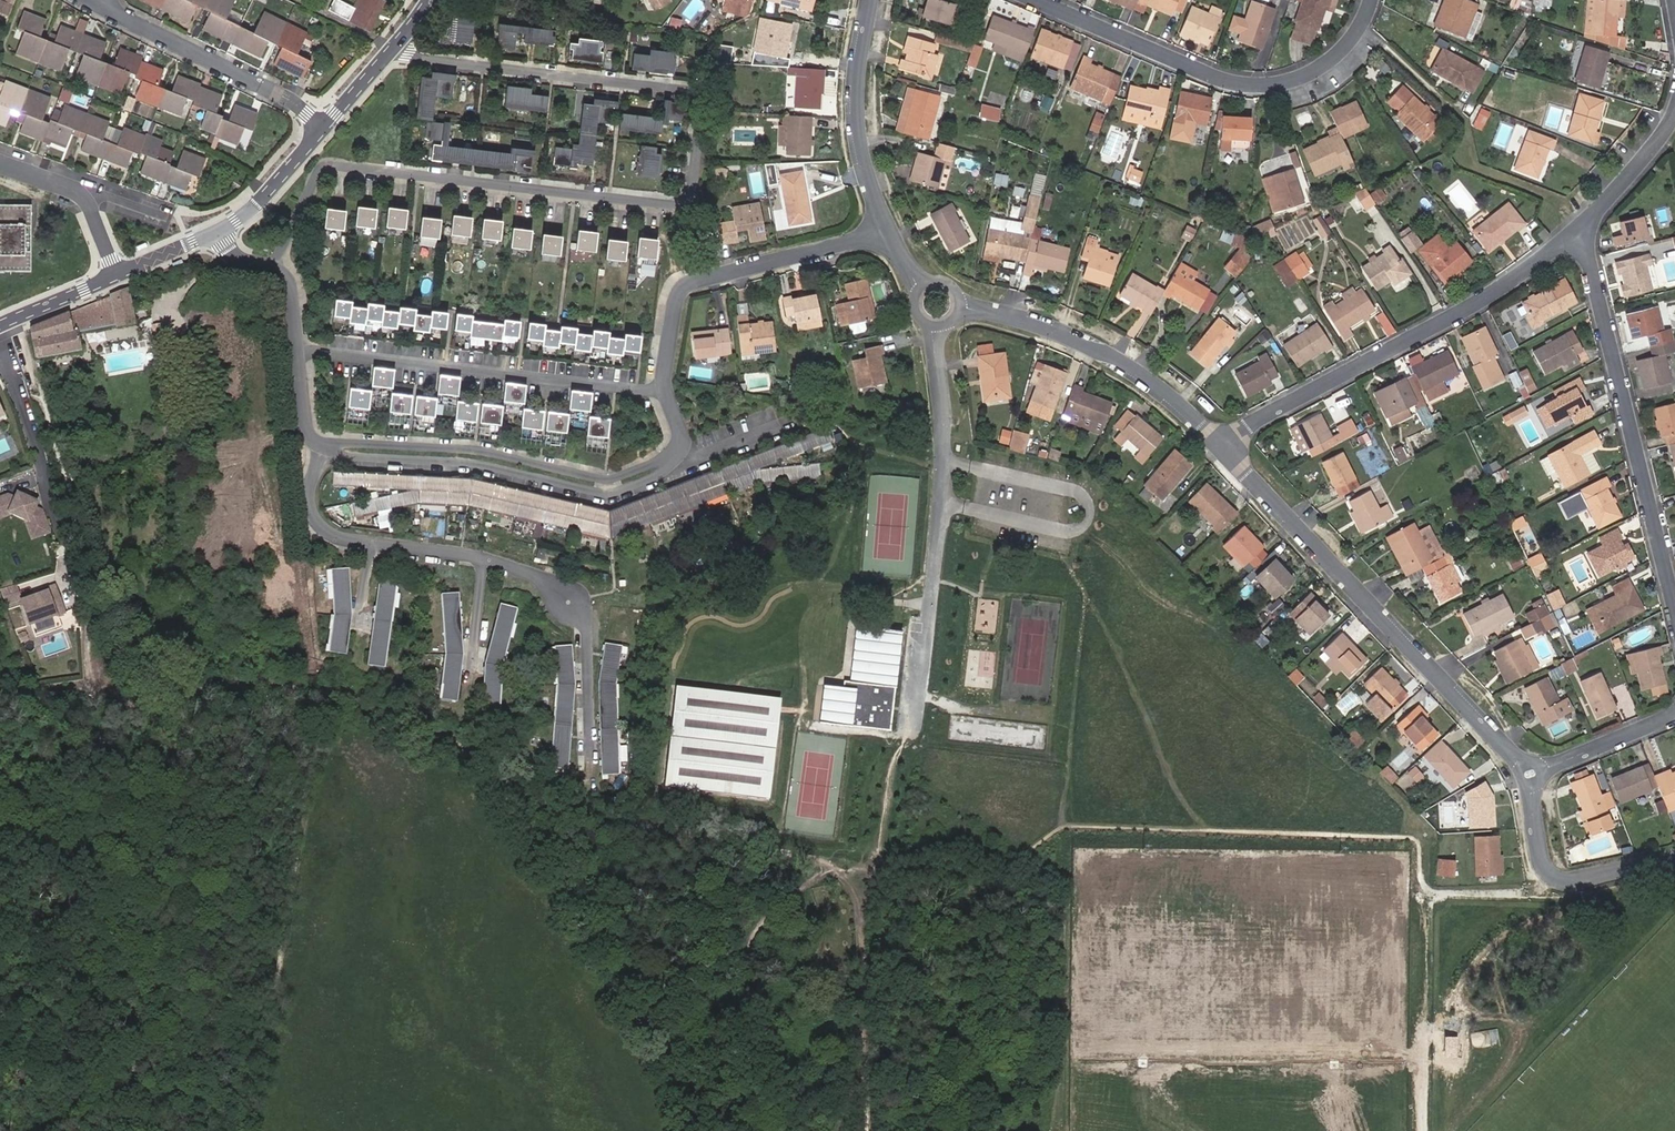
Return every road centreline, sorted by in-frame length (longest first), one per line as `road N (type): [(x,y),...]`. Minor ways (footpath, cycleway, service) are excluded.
road 1 (residential): [(273,269),(325,172),(654,206),(684,194),(697,113),(682,93),(408,57),(394,44)]
road 2 (residential): [(325,448),(308,501),(322,529),(370,544),(471,556),(563,586),(578,599),(585,613),(591,750)]
road 3 (residential): [(1223,446),(1524,763)]
road 4 (residential): [(1579,222),(1529,273),(1223,446)]
road 5 (residential): [(932,329),(946,458),(918,731)]
road 6 (residential): [(1674,608),(1579,222)]
road 7 (residential): [(1031,0),(1235,87),(1270,88),(1319,72),(1345,50),(1367,0)]
road 8 (residential): [(663,388),(295,351)]
road 9 (residential): [(332,448),(343,455),(477,463),(598,491),(652,478),(662,467)]
road 10 (residential): [(662,467),(605,478),(482,450),(332,448)]
road 11 (residential): [(663,388),(675,297),(683,288),(885,233)]
road 12 (residential): [(960,307),(1081,339),(1141,372),(1223,446)]
road 13 (residential): [(321,128),(292,102),(98,6)]
road 14 (residential): [(872,0),(859,124),(885,233)]
road 15 (residential): [(1533,787),(1544,859),(1557,876),(1674,856)]
road 16 (residential): [(0,163),(83,197),(117,276)]
road 17 (residential): [(1674,110),(1579,222)]
road 18 (residential): [(1544,773),(1674,711)]
road 19 (tertiary): [(218,228),(321,128)]
road 20 (tertiary): [(0,324),(117,276)]

